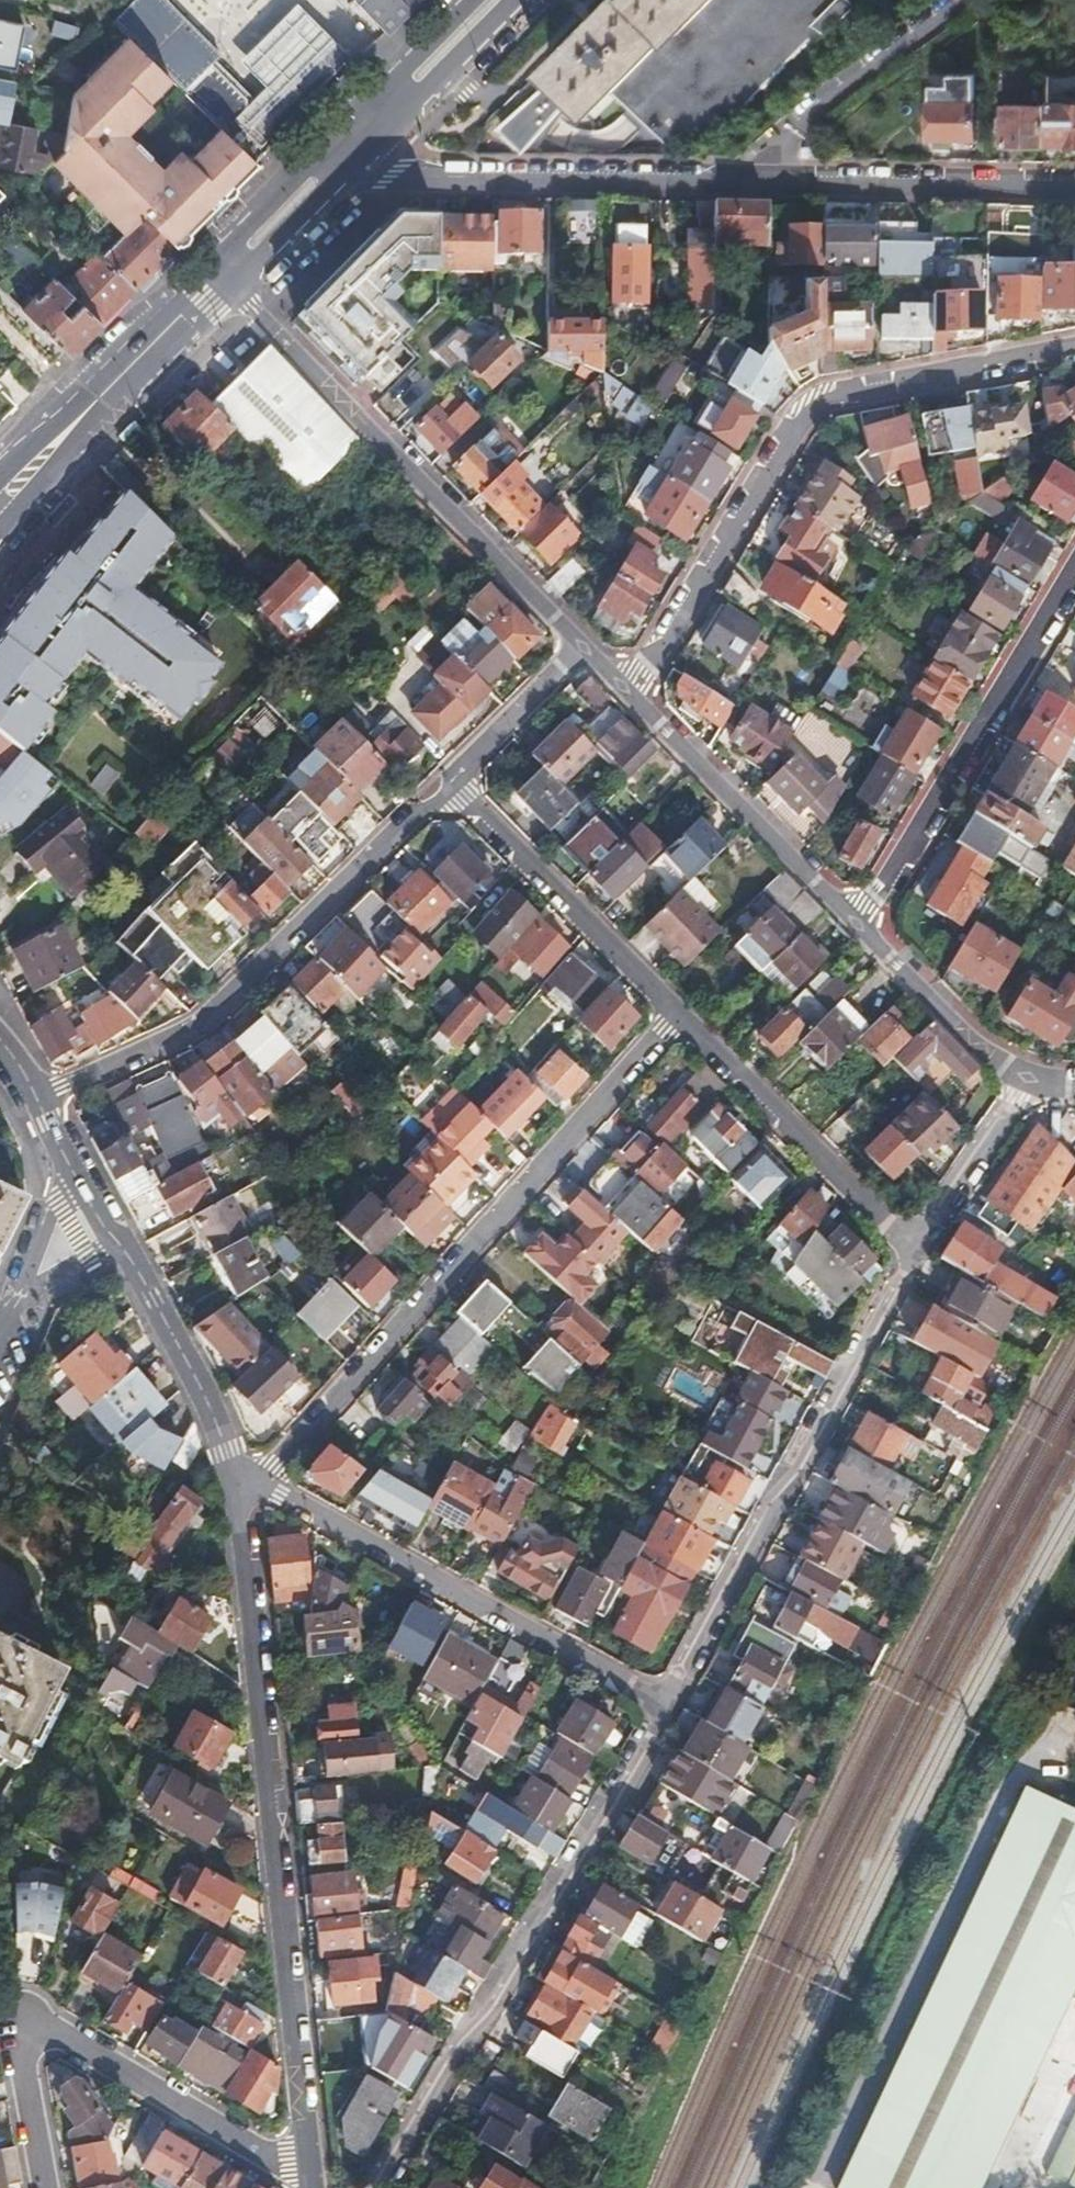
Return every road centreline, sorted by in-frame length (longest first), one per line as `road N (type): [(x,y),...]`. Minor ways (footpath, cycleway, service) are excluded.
road 1 (residential): [(1074,185),(773,176),(404,180),(356,144)]
road 2 (residential): [(307,2163),(236,1479)]
road 3 (residential): [(678,1016),(273,1470),(236,1479)]
road 4 (residential): [(1074,347),(856,393),(816,410),(628,695)]
road 5 (residential): [(371,2187),(467,2042),(667,1701)]
road 6 (unclassified): [(813,2187),(1000,1770),(1062,1718)]
road 7 (residential): [(35,1098),(198,1029),(388,840),(456,792)]
road 8 (residential): [(581,648),(222,278)]
road 9 (residential): [(667,1701),(910,1248)]
road 10 (residential): [(307,2163),(287,2166),(40,2018),(28,2020),(24,2052),(49,2187)]
road 11 (residential): [(667,1701),(236,1479)]
road 12 (residential): [(854,920),(1074,568)]
road 13 (residential): [(910,1248),(678,1016)]
road 14 (residential): [(854,920),(628,695)]
road 15 (residential): [(678,1016),(456,792)]
road 16 (primary): [(0,498),(222,278)]
road 17 (residential): [(236,1479),(207,1400),(145,1281),(96,1214)]
road 18 (residential): [(1026,1079),(854,920)]
road 19 (residential): [(910,1248),(1026,1079)]
road 20 (primary): [(356,144),(497,0)]
road 21 (residential): [(456,792),(472,752),(581,648)]
road 22 (primary): [(222,278),(356,144)]
road 23 (residential): [(0,1366),(42,1260),(96,1214)]
road 24 (residential): [(96,1214),(35,1098)]

